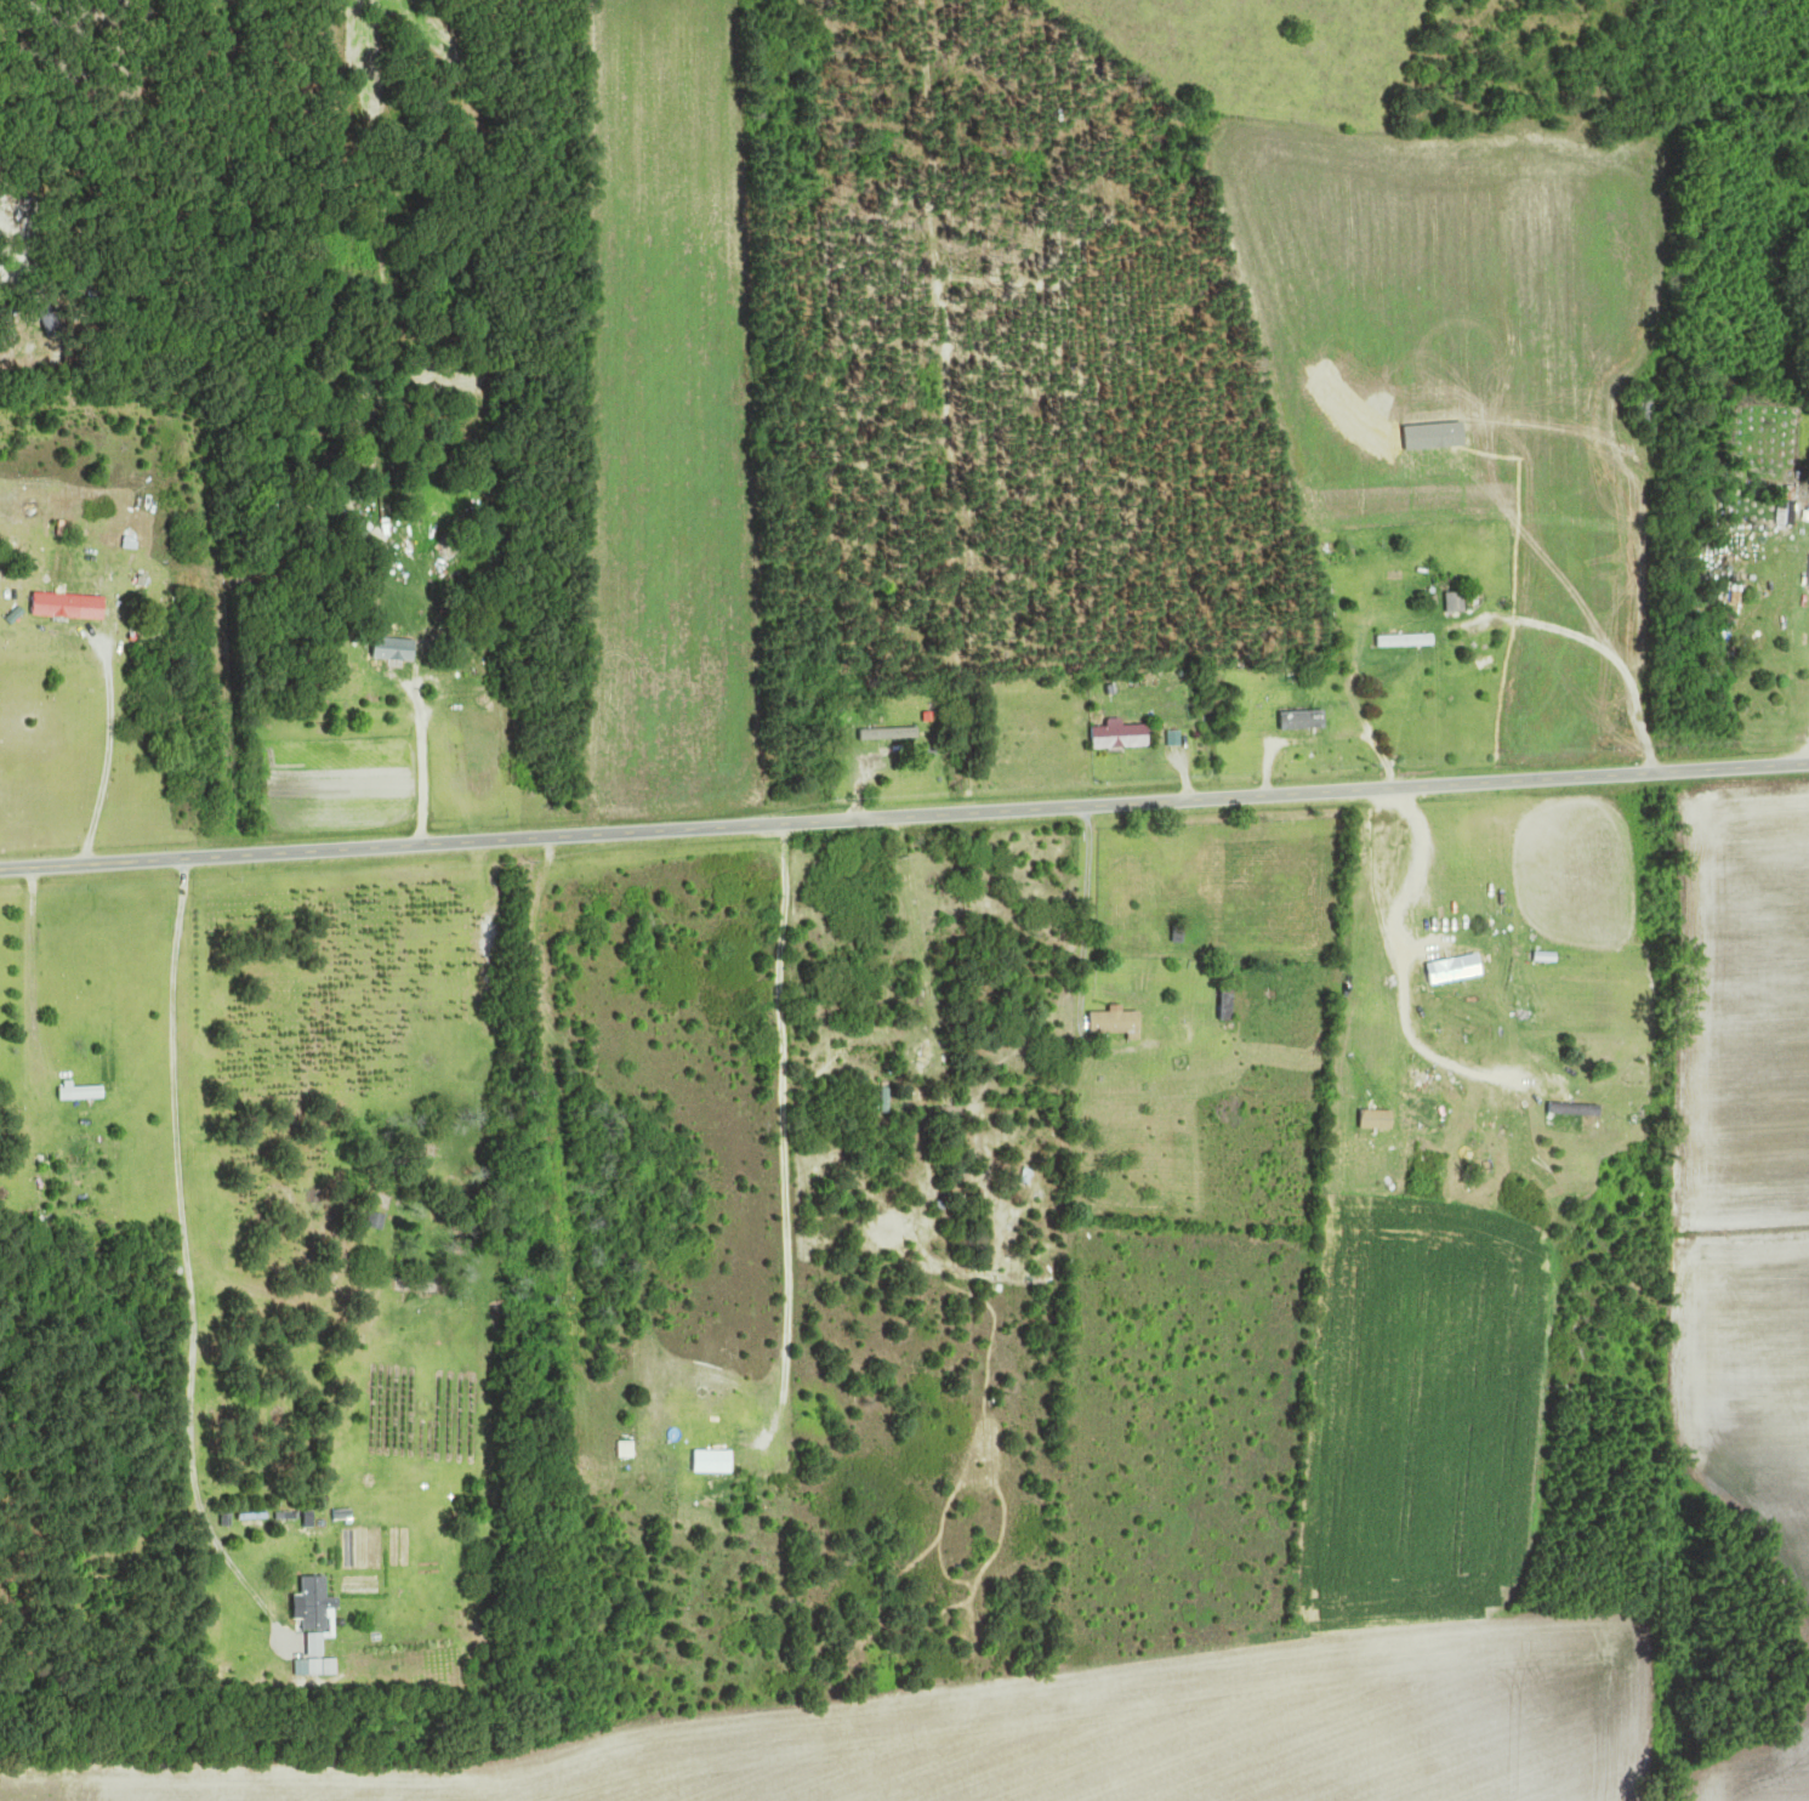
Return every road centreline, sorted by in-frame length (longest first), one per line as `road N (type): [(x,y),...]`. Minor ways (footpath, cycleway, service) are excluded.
road 1 (residential): [(1808,764),(0,872)]

